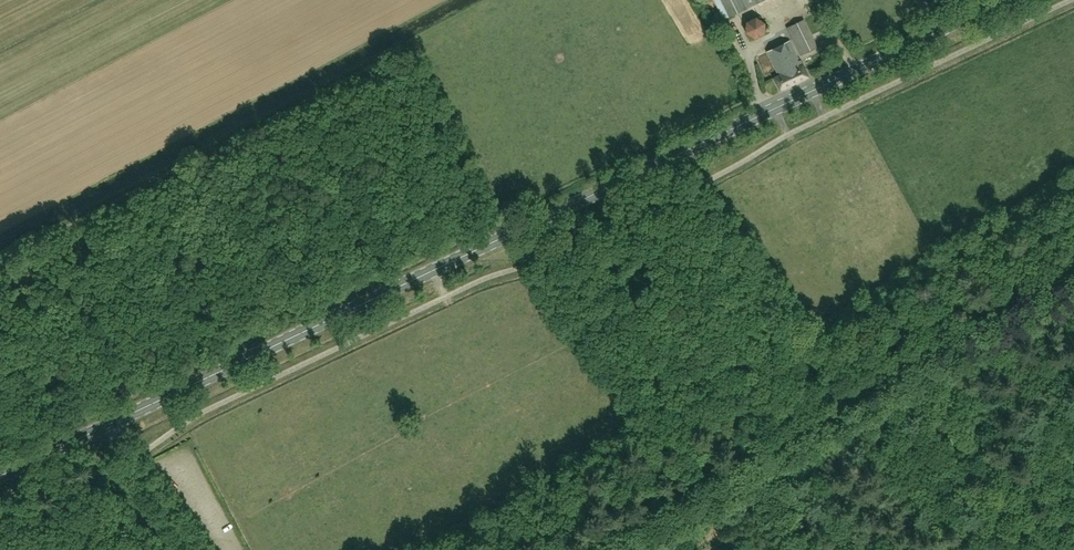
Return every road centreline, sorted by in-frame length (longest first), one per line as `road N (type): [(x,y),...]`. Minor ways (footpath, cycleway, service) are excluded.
road 1 (secondary): [(1002,0),(105,425)]
road 2 (track): [(745,479),(1073,279)]
road 3 (unclassified): [(196,549),(105,425)]
road 4 (track): [(622,549),(745,479)]

